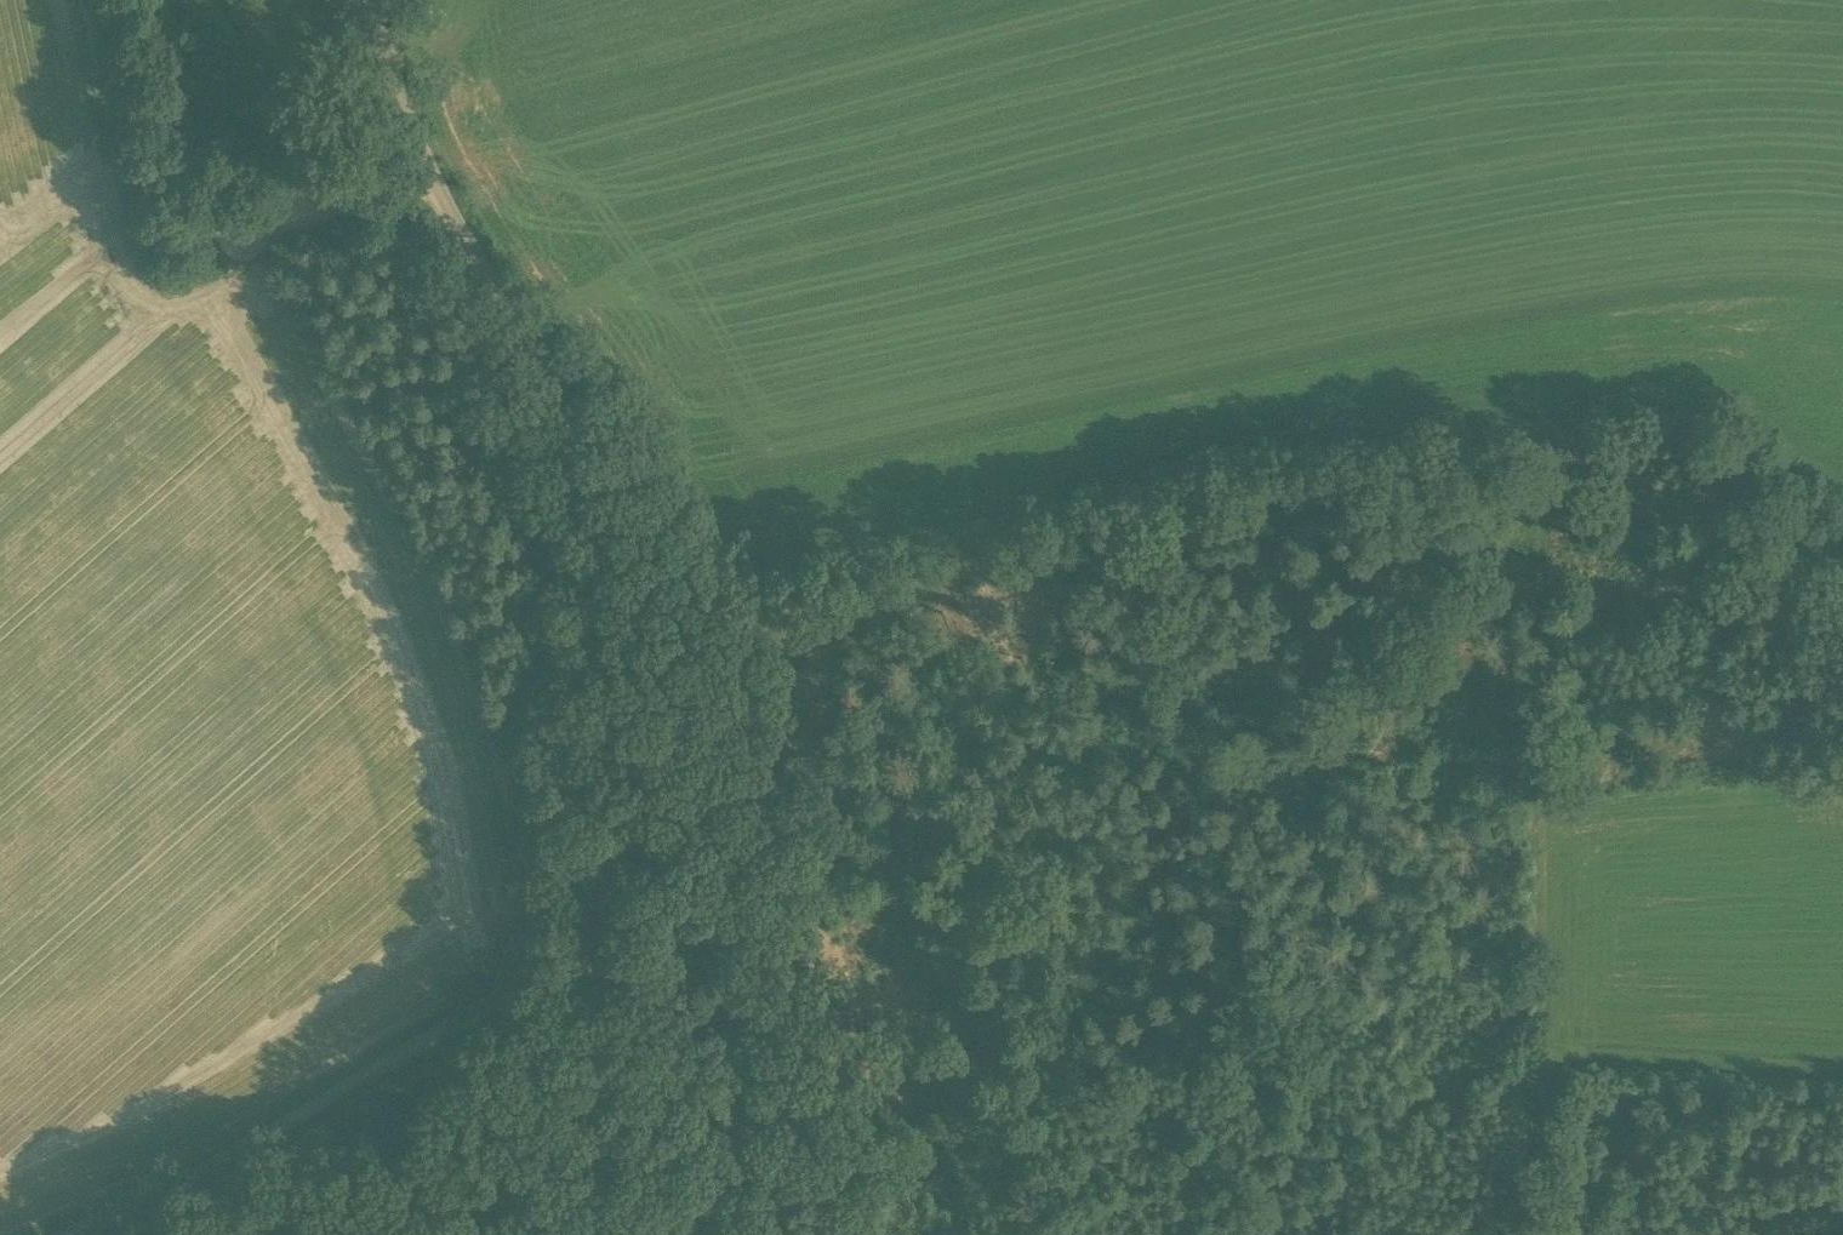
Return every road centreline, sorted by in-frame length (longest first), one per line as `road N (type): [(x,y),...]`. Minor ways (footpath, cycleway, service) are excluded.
road 1 (unclassified): [(599,970),(597,551),(584,488),(526,336),(425,177),(373,0)]
road 2 (track): [(1524,1234),(1538,898),(1539,430)]
road 3 (unclassified): [(67,1234),(196,1172),(528,981),(599,970)]
road 4 (unclassified): [(600,1234),(599,970)]
road 5 (track): [(395,191),(228,258)]

